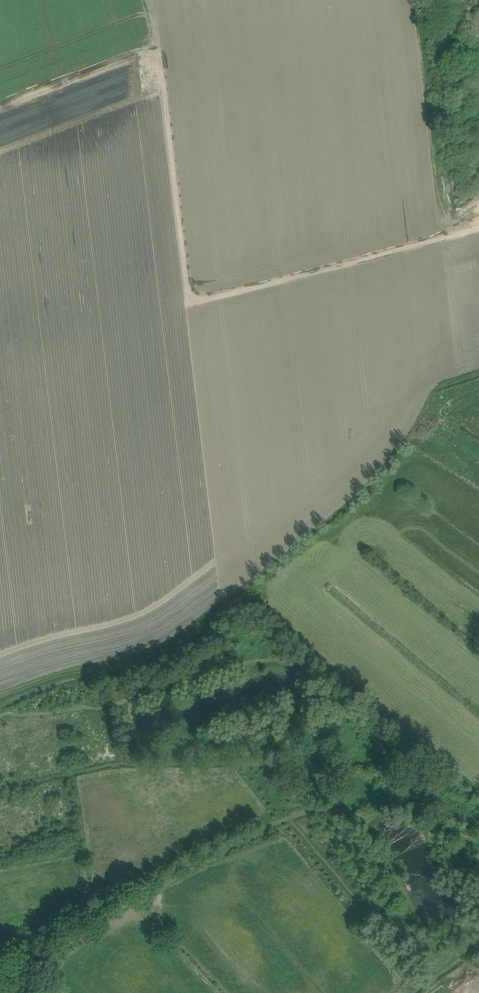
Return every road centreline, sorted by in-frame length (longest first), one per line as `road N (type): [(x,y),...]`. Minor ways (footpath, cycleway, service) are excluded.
road 1 (track): [(148,34),(163,62),(195,301),(478,226)]
road 2 (track): [(0,961),(275,817),(311,803),(351,805),(364,818)]
road 3 (track): [(0,102),(140,47),(148,34),(146,0)]

